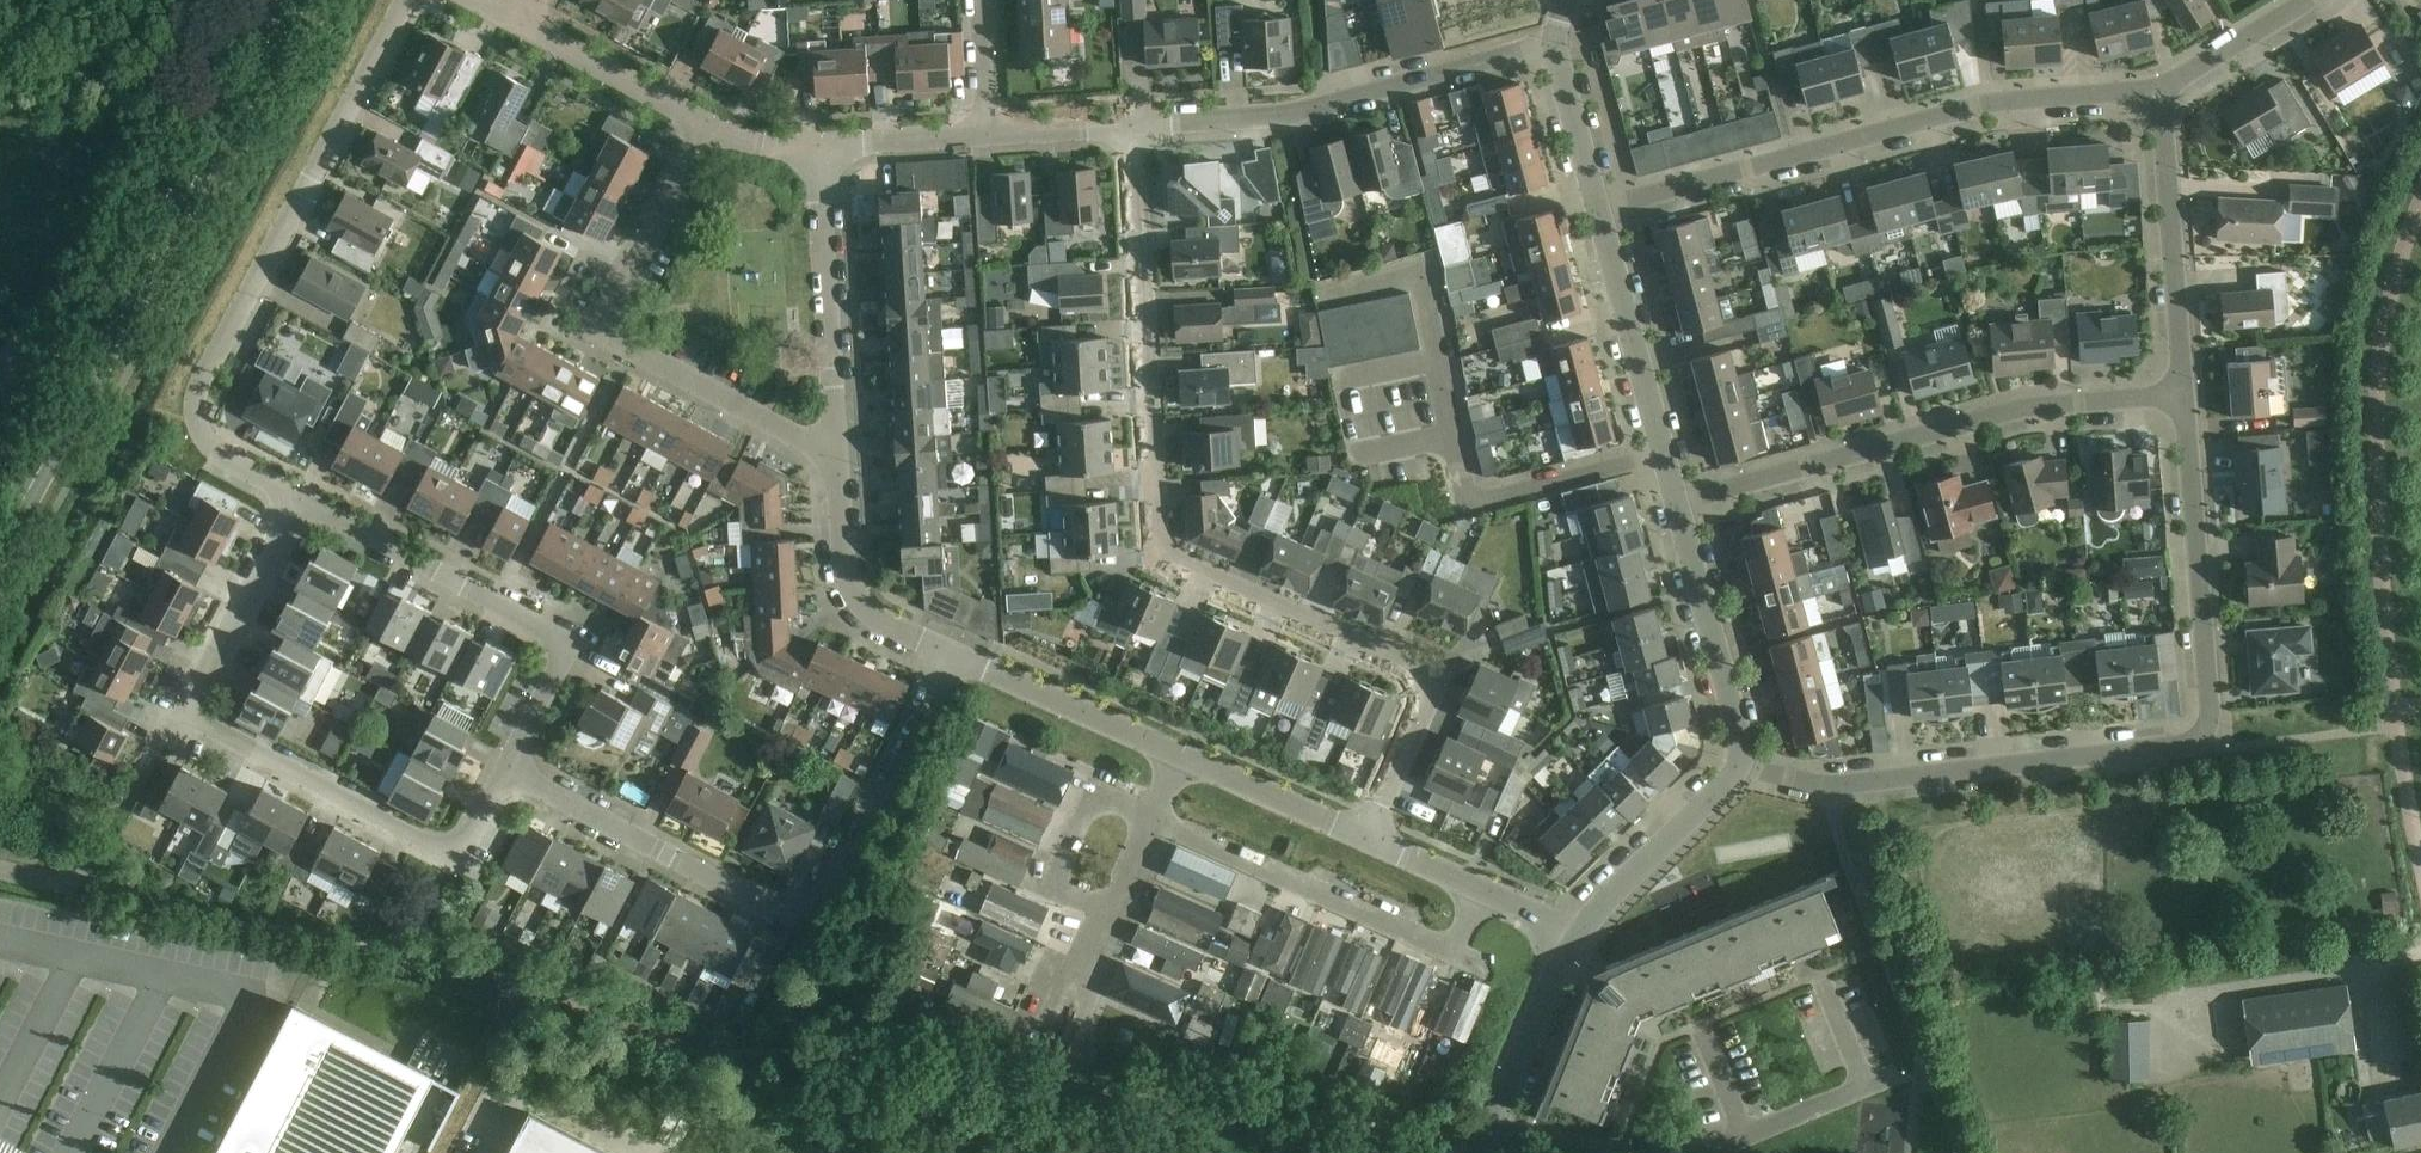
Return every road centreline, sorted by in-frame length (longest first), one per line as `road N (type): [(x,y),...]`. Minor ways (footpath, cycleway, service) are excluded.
road 1 (residential): [(1364,841),(1422,695),(1416,681),(1172,568),(1159,550),(1131,129)]
road 2 (residential): [(1738,765),(1834,786),(2183,753),(2199,745),(2209,715),(2183,401)]
road 3 (residential): [(952,655),(811,918),(778,919),(502,767)]
road 4 (residential): [(502,767),(464,834),(436,847),(178,721),(297,501)]
road 5 (secondary): [(0,547),(293,0)]
road 6 (residential): [(297,501),(216,457),(201,440),(193,407),(410,0)]
road 7 (residential): [(1596,210),(1983,107),(2160,99)]
road 8 (residential): [(1673,504),(2018,414),(2183,401)]
road 9 (residential): [(807,444),(625,348),(609,332),(609,314),(709,128)]
road 10 (residential): [(1131,129),(1300,117),(1550,46)]
road 11 (residential): [(502,767),(553,666),(540,636),(297,501)]
road 12 (residential): [(1673,504),(1596,210)]
road 13 (residential): [(2183,401),(2160,99)]
road 14 (residential): [(1413,941),(1153,826)]
road 15 (residential): [(834,428),(818,148)]
road 16 (residential): [(1738,765),(1738,732),(1673,504)]
road 17 (residential): [(1180,759),(952,655)]
road 18 (residential): [(952,655),(883,620),(853,590),(837,471)]
road 19 (residential): [(1576,941),(1738,765)]
road 20 (residential): [(1153,826),(1111,806),(1089,806),(1058,847),(1050,886),(1111,915)]
road 21 (residential): [(522,26),(709,128)]
road 22 (residential): [(1490,1126),(1576,941)]
road 23 (residential): [(1364,841),(1180,759)]
road 24 (residential): [(1699,1152),(1887,1082)]
road 25 (residential): [(2160,99),(2311,0)]
road 26 (residential): [(1596,210),(1550,46)]
road 27 (residential): [(818,148),(987,138)]
road 28 (residential): [(987,138),(1131,129)]
road 29 (residential): [(987,138),(978,0)]
road 30 (residential): [(1482,892),(1364,841)]

